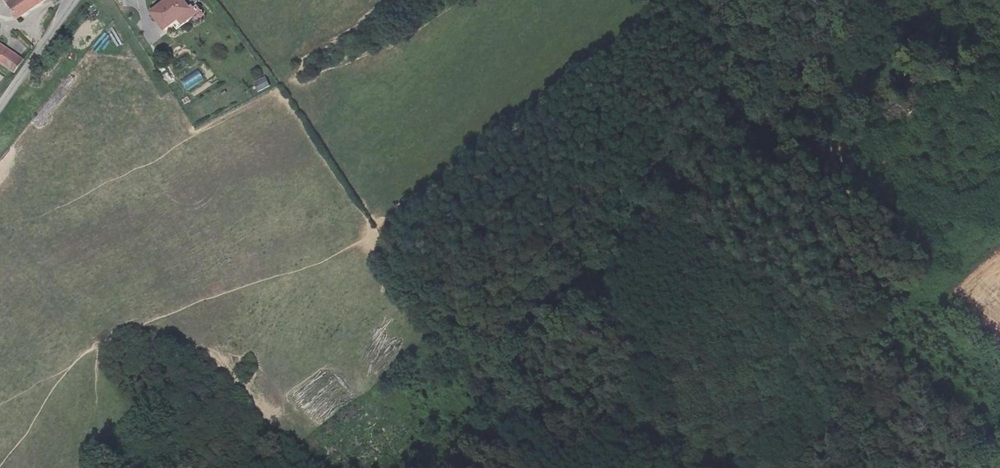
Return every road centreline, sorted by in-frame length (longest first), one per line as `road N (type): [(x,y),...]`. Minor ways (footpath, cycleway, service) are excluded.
road 1 (unclassified): [(73,0),(0,104)]

